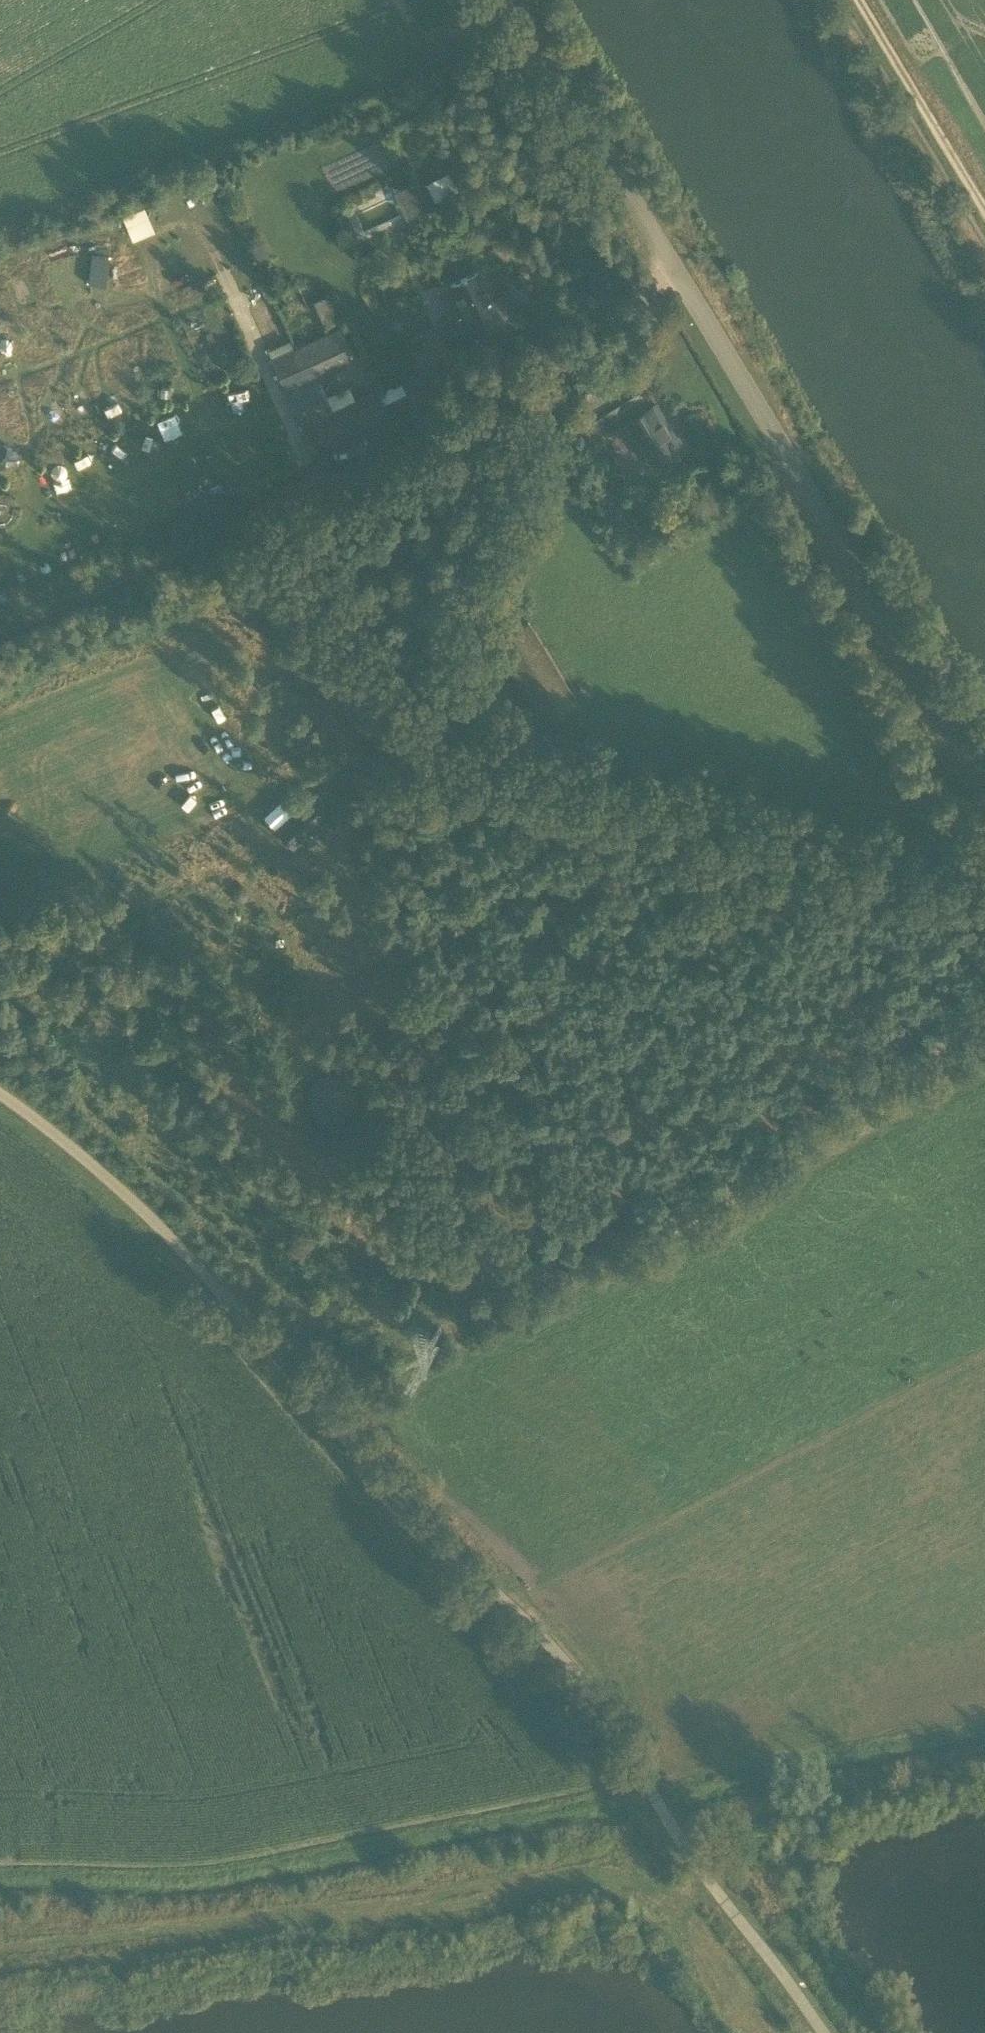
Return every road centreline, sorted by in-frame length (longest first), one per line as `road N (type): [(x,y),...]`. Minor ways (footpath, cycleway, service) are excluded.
road 1 (unclassified): [(822,2032),(708,1880),(575,1671),(418,1517),(147,1213),(0,1094)]
road 2 (unclassified): [(984,793),(515,0)]
road 3 (track): [(0,1944),(121,1935),(596,1872),(679,1908),(770,2032)]
road 4 (track): [(669,257),(546,388),(0,632)]
road 5 (track): [(858,0),(984,212)]

